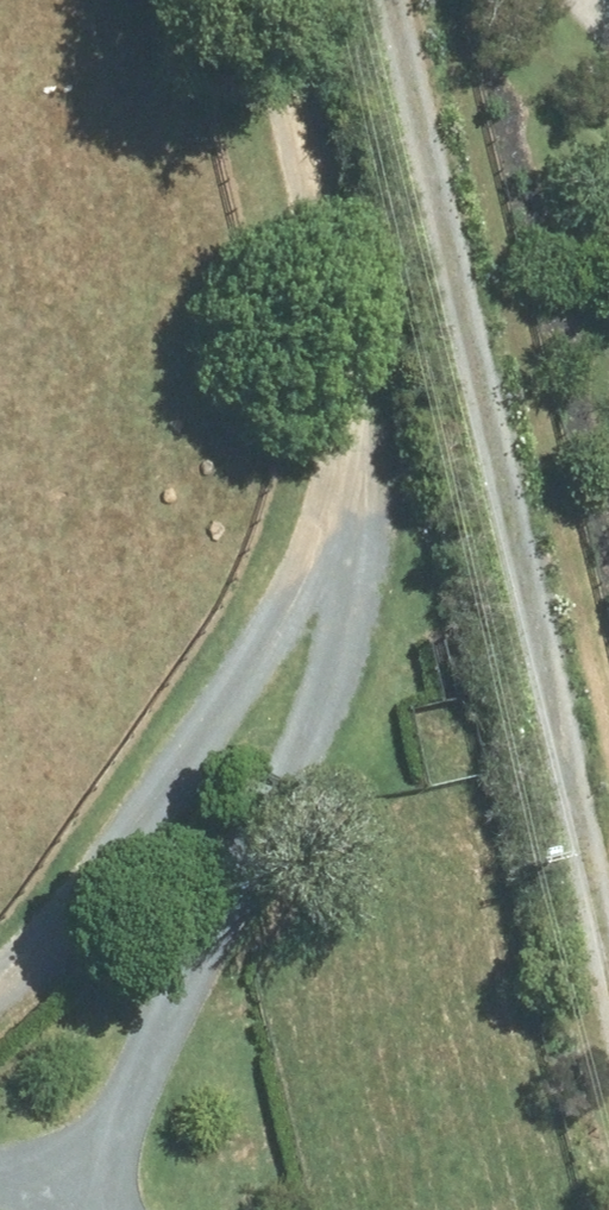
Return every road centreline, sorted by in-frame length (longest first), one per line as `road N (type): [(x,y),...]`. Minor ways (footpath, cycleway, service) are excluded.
road 1 (track): [(608,1012),(365,0)]
road 2 (track): [(374,40),(245,641),(0,967)]

